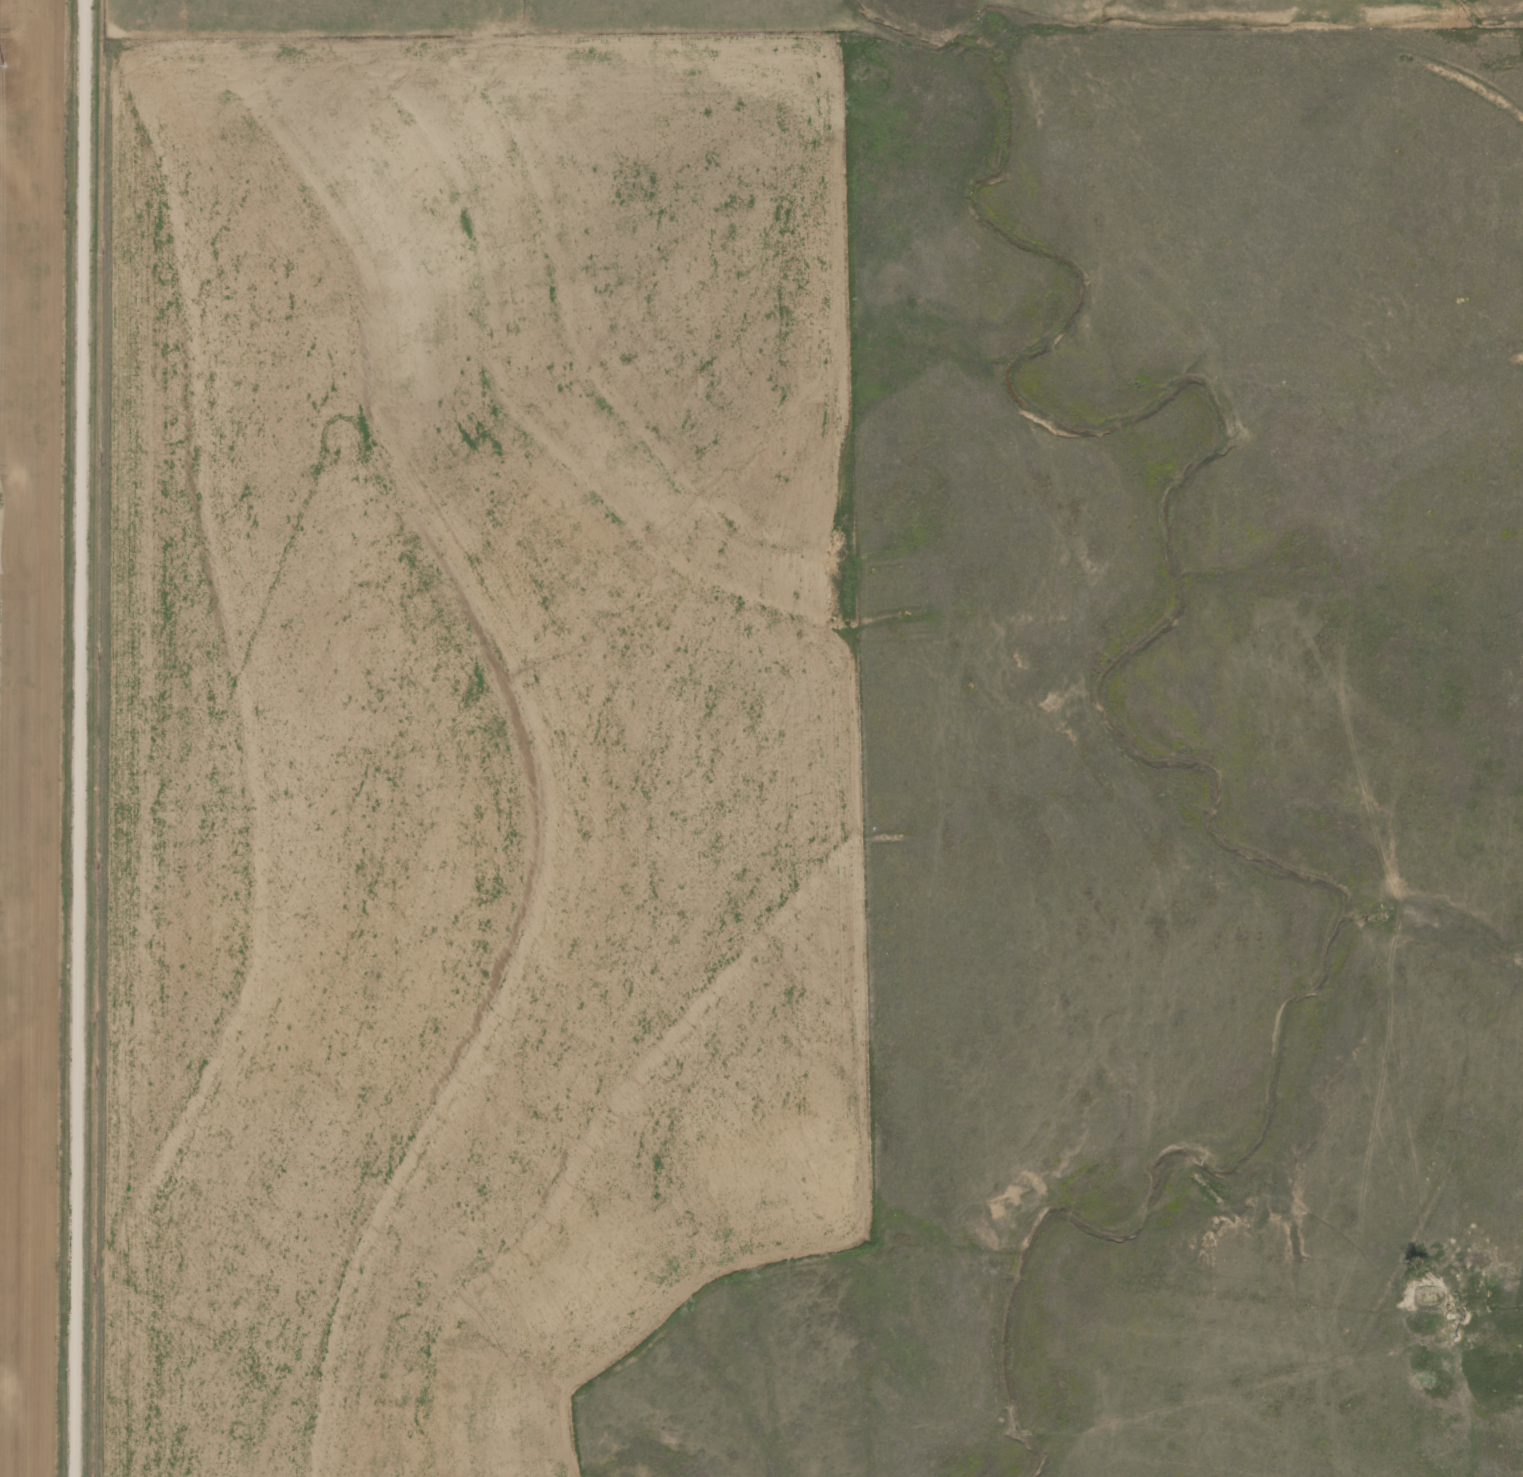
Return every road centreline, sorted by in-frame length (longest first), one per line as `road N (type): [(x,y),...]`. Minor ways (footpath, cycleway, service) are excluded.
road 1 (residential): [(80,1476),(91,0)]

